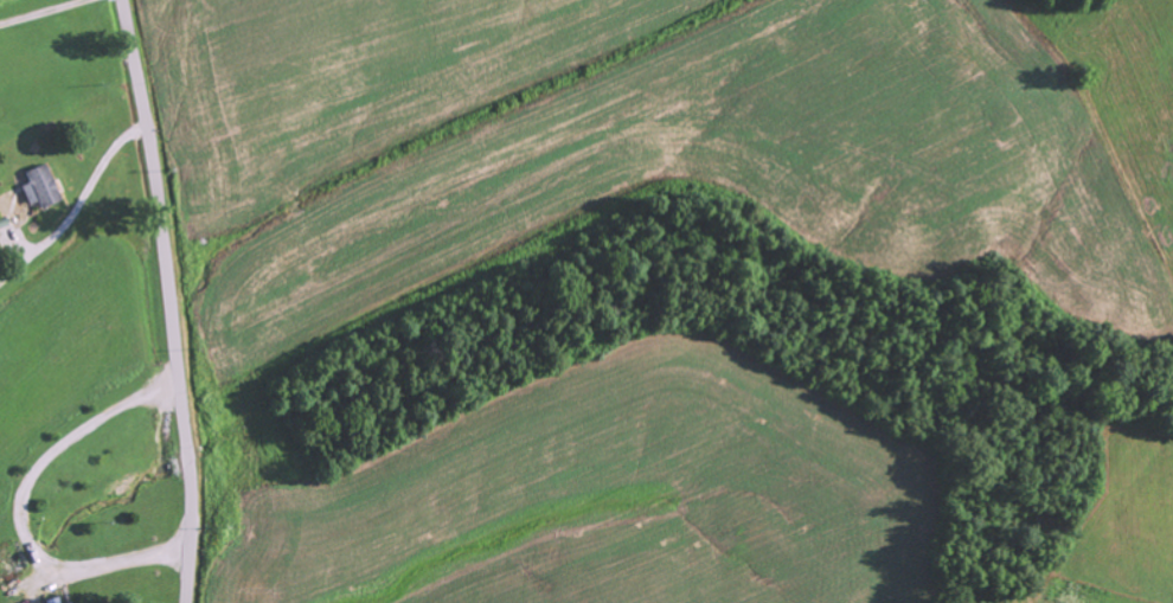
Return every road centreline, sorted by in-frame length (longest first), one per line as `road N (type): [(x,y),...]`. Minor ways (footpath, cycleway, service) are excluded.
road 1 (residential): [(188,602),(191,506),(179,366),(123,0)]

